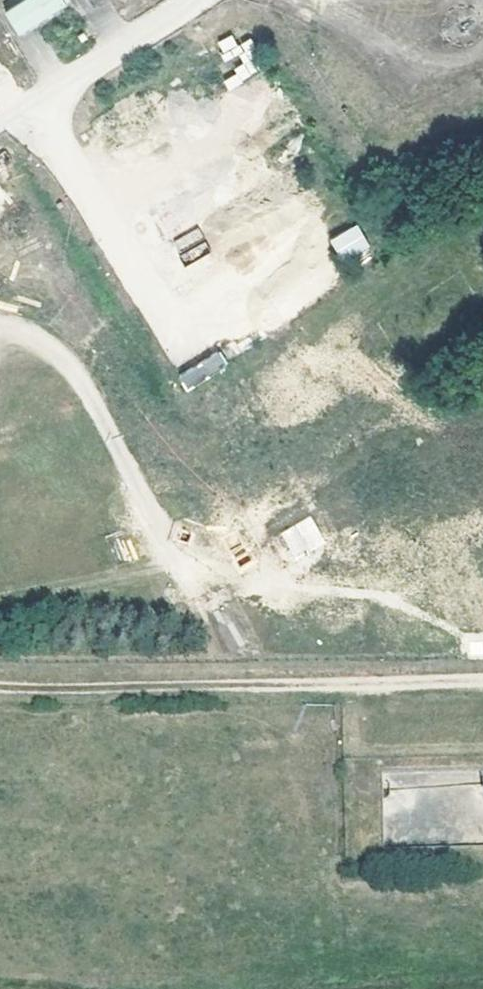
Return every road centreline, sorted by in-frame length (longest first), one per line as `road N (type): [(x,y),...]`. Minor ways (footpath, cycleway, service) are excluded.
road 1 (track): [(482,684),(0,685)]
road 2 (track): [(0,322),(39,335),(78,378),(170,569),(244,684)]

